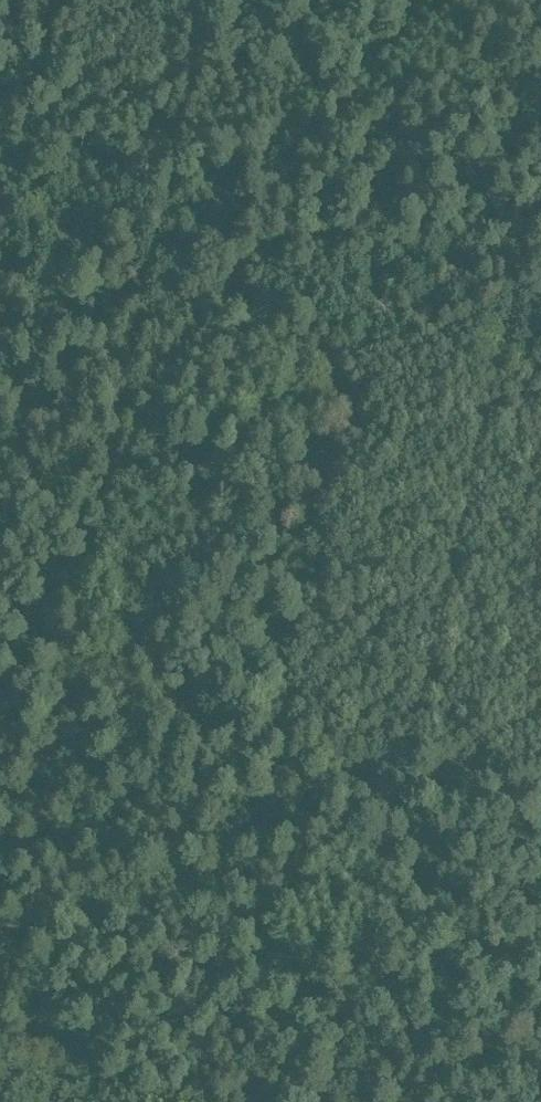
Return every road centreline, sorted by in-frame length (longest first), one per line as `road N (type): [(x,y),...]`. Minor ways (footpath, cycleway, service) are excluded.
road 1 (track): [(0,955),(220,0)]
road 2 (track): [(332,1101),(540,182)]

